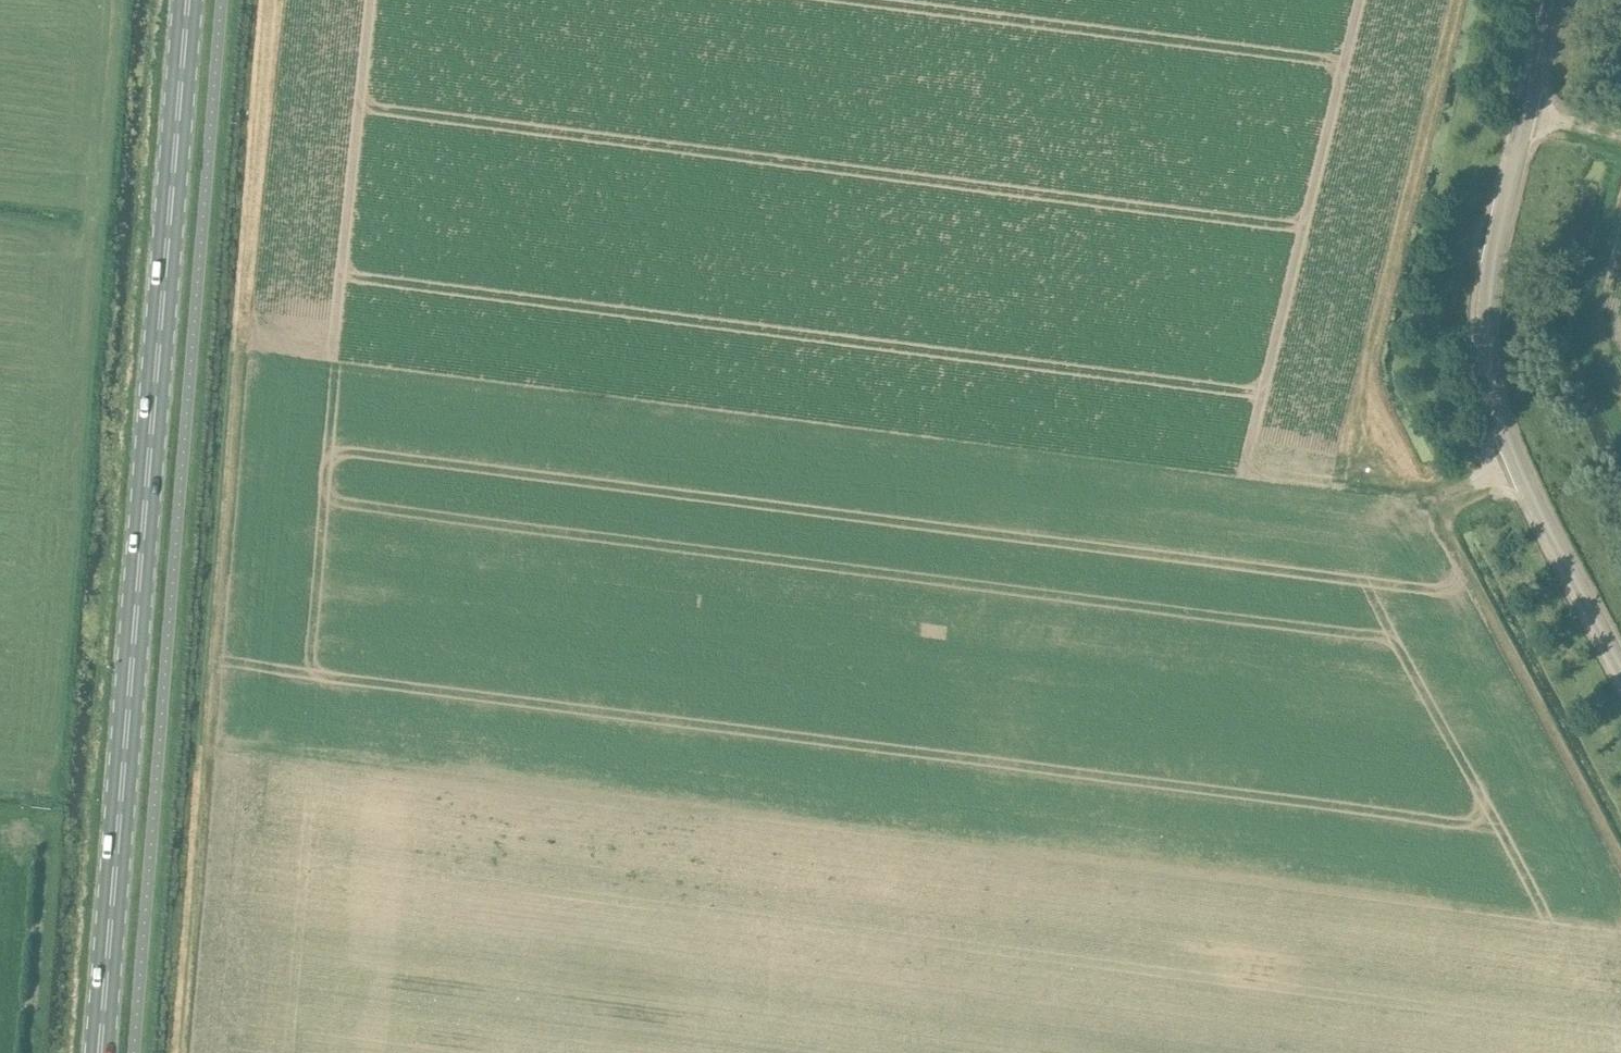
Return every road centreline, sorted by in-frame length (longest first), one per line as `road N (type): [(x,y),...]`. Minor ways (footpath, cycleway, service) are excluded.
road 1 (secondary): [(99,1052),(189,0)]
road 2 (unclassified): [(1620,667),(1504,441),(1487,384),(1488,281),(1558,0)]

